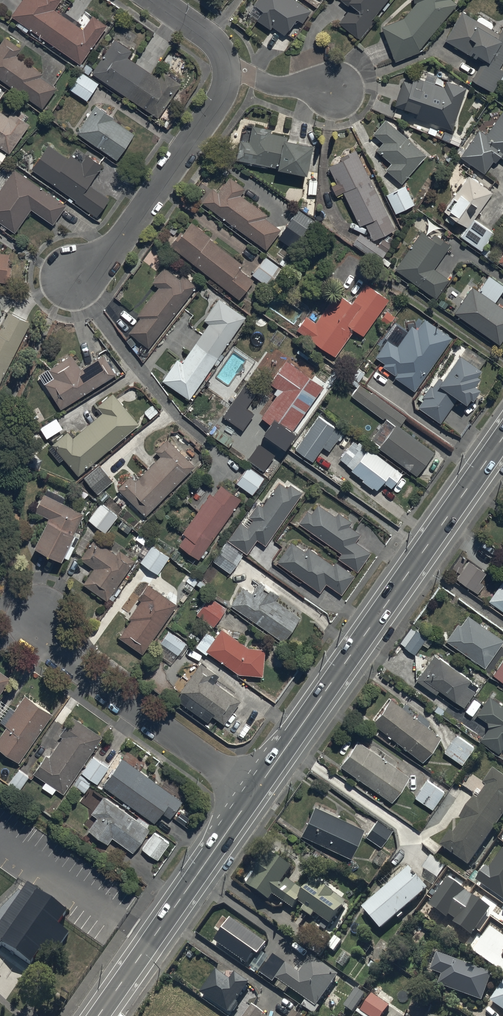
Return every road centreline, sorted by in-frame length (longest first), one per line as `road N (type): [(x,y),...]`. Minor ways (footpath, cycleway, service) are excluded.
road 1 (secondary): [(502,439),(250,794)]
road 2 (residential): [(250,794),(67,661),(40,617)]
road 3 (secondary): [(250,794),(98,1015)]
road 4 (residential): [(229,69),(217,112),(114,249),(72,277)]

